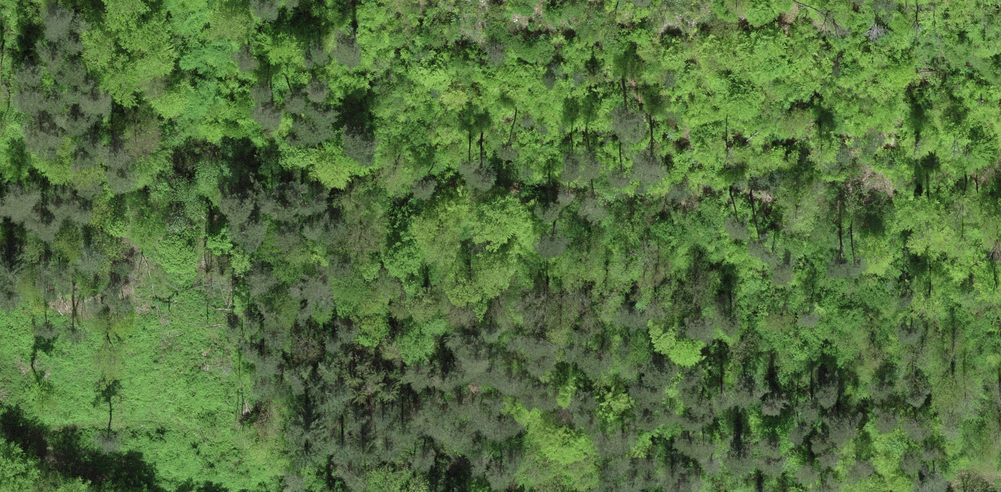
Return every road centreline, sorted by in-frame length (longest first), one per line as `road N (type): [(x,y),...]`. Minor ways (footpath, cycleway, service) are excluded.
road 1 (track): [(0,223),(149,167),(208,130),(510,175),(676,185),(919,159),(1000,139)]
road 2 (track): [(0,425),(59,436),(153,425),(250,446),(390,441),(583,484),(731,491)]
road 3 (track): [(874,491),(1000,484)]

